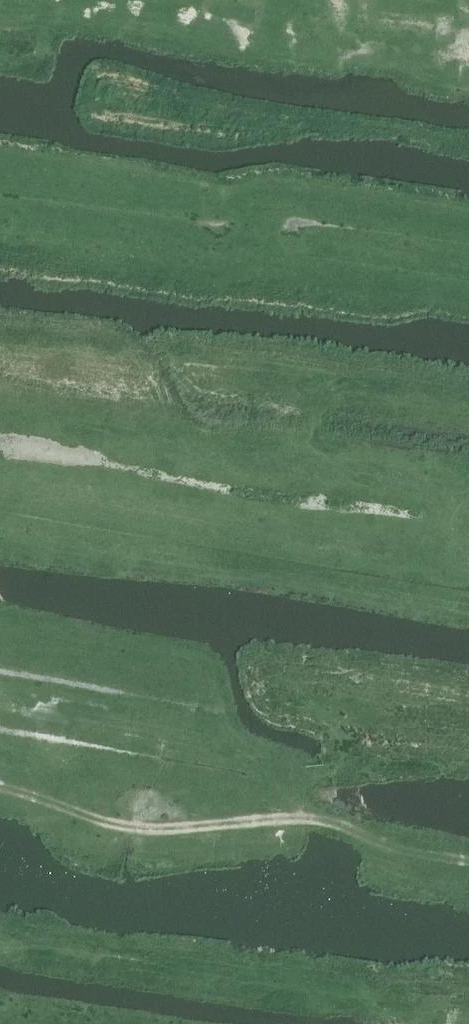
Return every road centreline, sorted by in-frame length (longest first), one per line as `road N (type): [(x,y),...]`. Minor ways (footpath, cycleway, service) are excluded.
road 1 (track): [(0,790),(149,828),(334,826),(468,864)]

